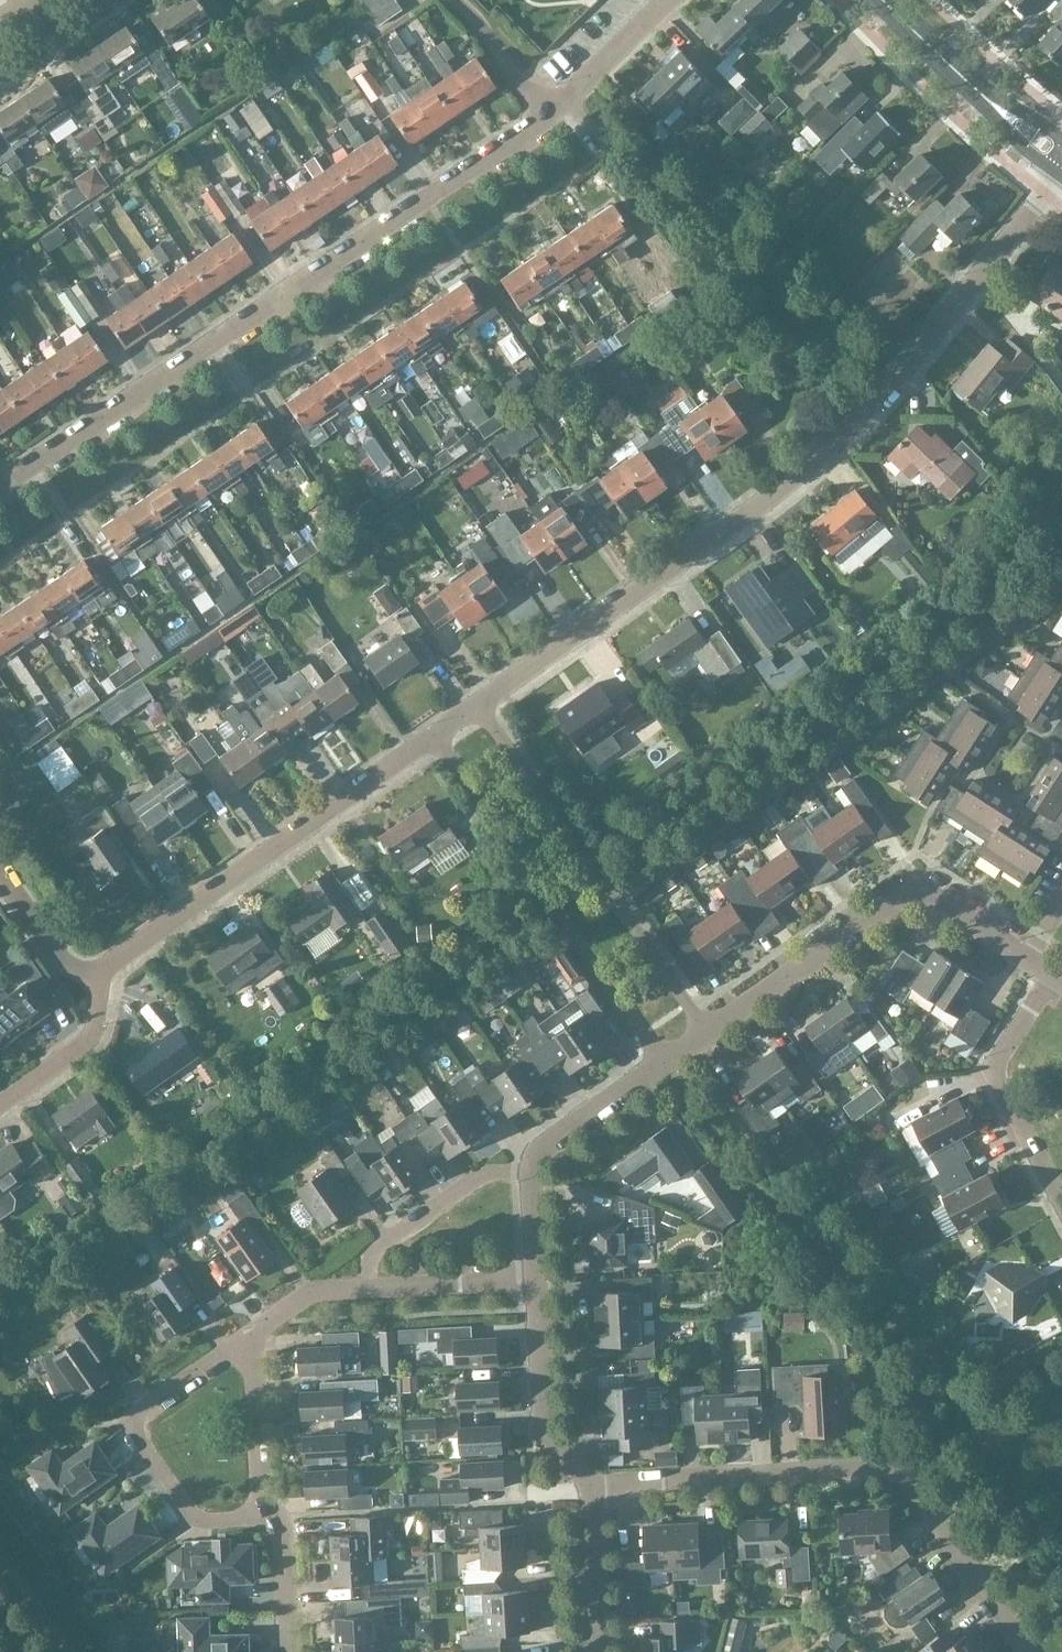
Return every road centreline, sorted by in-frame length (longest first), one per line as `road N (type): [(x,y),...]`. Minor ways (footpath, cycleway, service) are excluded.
road 1 (residential): [(0,484),(557,105),(669,0)]
road 2 (residential): [(1055,171),(871,413),(764,508),(482,707)]
road 3 (residential): [(594,1486),(879,1471),(910,1479),(929,1496),(1030,1651)]
road 4 (residential): [(439,736),(102,973)]
road 5 (residential): [(439,736),(665,1058)]
road 6 (residential): [(704,1028),(482,707)]
road 7 (residential): [(236,1346),(135,1422),(193,1515),(214,1523),(262,1517)]
road 8 (residential): [(1057,974),(1000,1076),(1061,1204)]
road 9 (residential): [(704,1028),(916,889)]
road 10 (residential): [(532,1170),(488,1172),(370,1255),(372,1290)]
road 11 (residential): [(594,1486),(550,1434),(545,1415),(539,1283)]
road 12 (residential): [(102,973),(89,1041),(0,1104)]
road 13 (residential): [(262,1517),(254,1371),(236,1346)]
road 14 (residential): [(532,1170),(547,1143),(665,1058)]
road 15 (residential): [(539,1283),(372,1290)]
road 16 (residential): [(602,1651),(594,1486)]
road 17 (residential): [(1057,974),(916,889)]
road 18 (tertiary): [(999,105),(885,0)]
road 19 (residential): [(372,1290),(308,1292),(236,1346)]
road 20 (residential): [(102,973),(60,961),(0,874)]
road 21 (residential): [(288,1651),(279,1529),(262,1517)]

